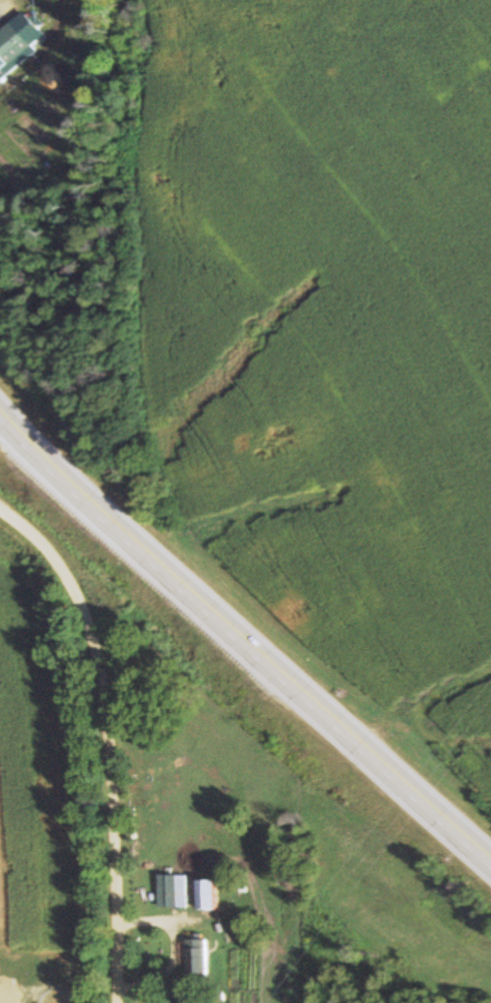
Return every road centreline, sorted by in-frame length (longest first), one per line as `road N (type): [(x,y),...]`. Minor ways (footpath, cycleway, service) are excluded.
road 1 (primary): [(490,861),(115,524),(0,407)]
road 2 (residential): [(112,1002),(103,702),(83,605),(55,563),(0,512)]

